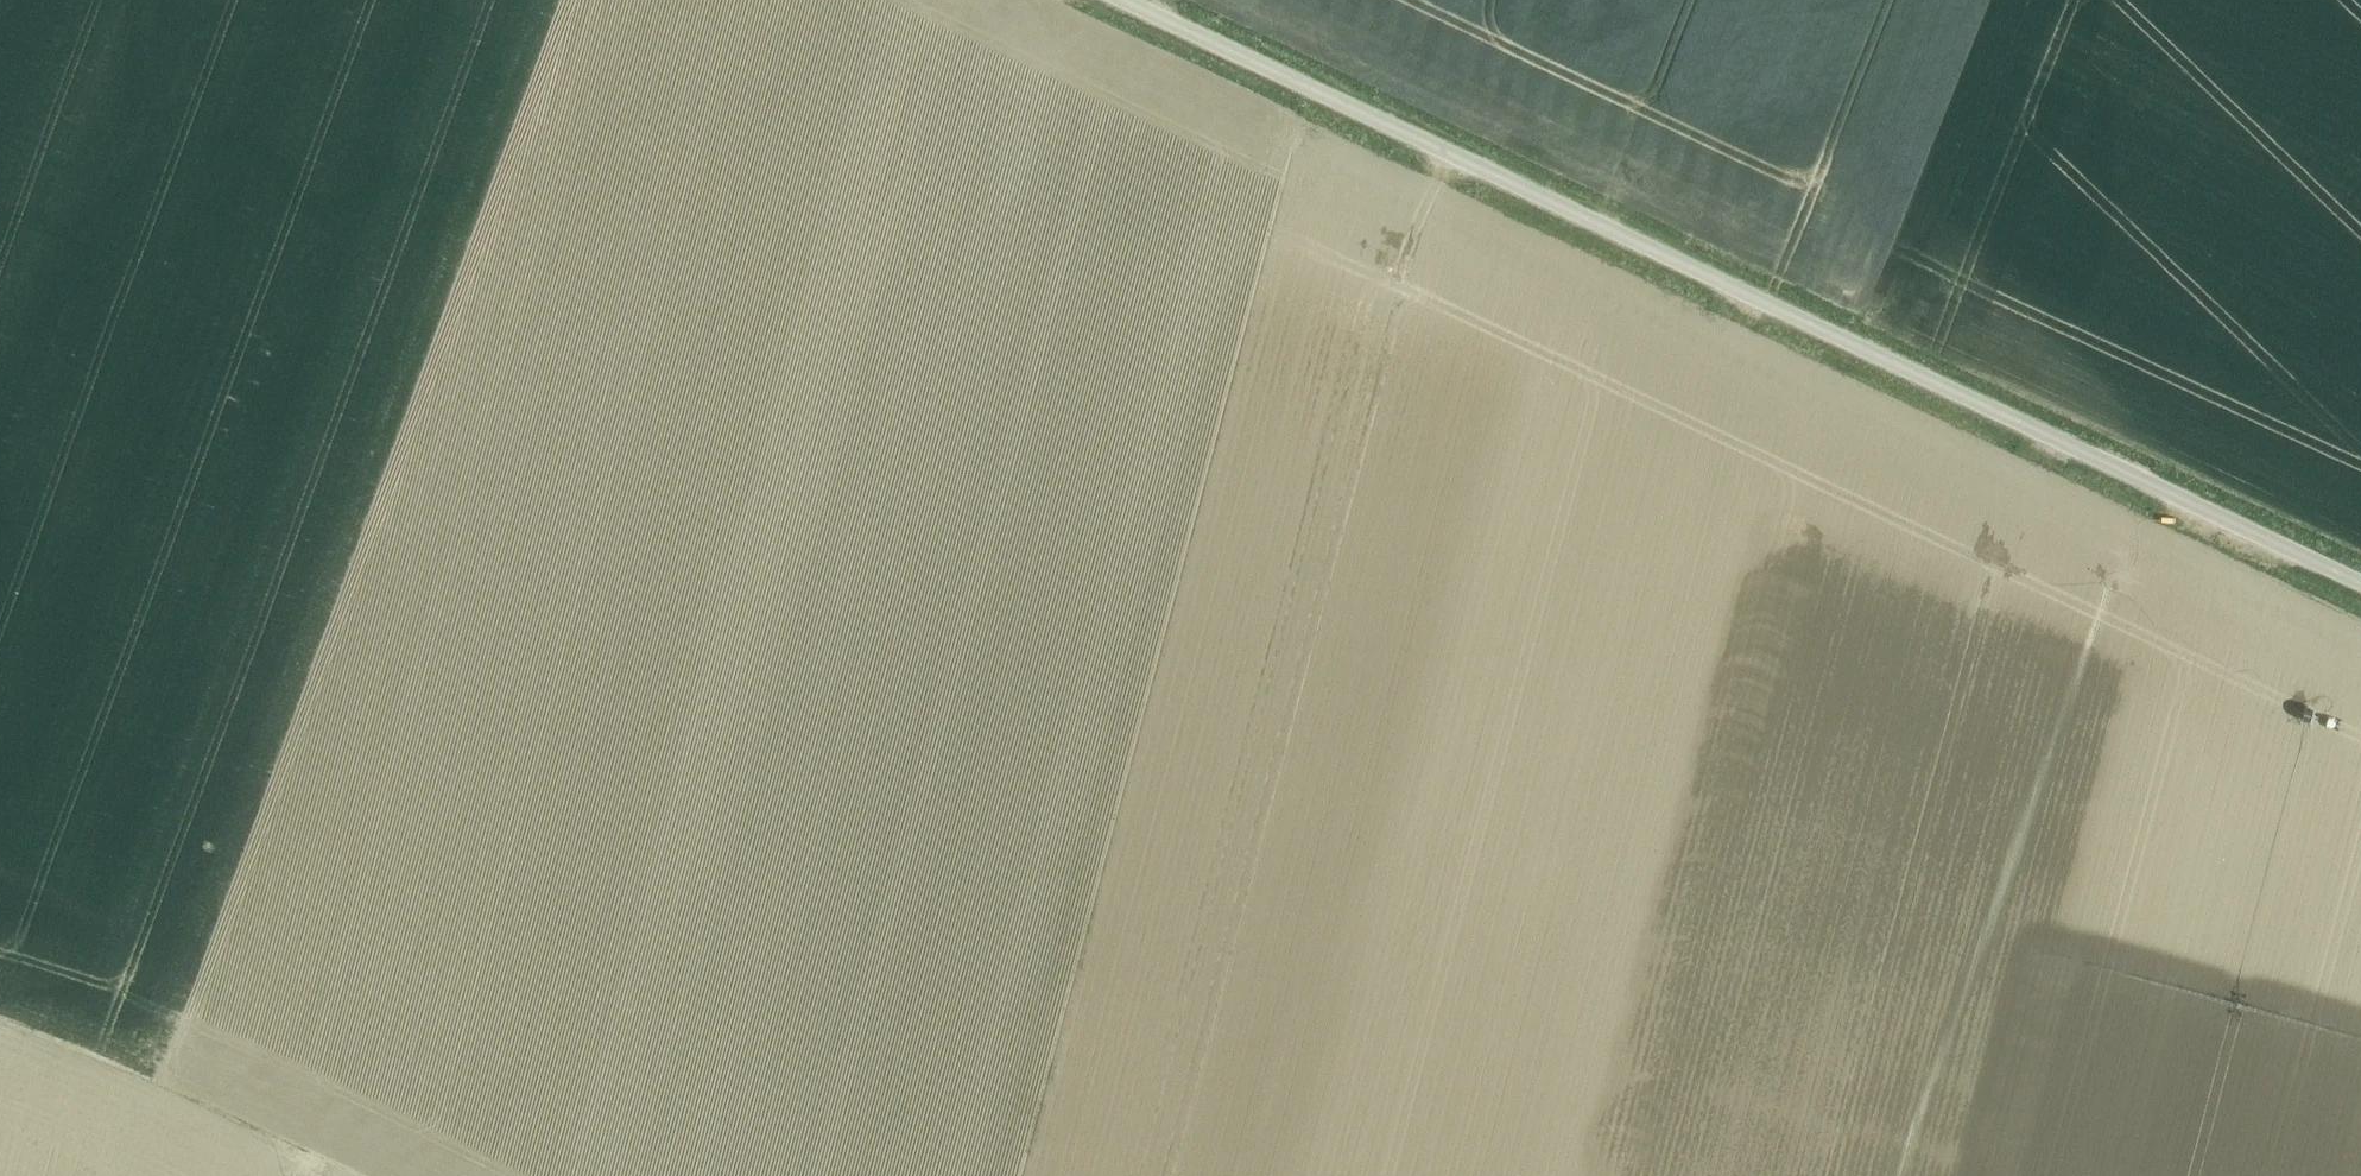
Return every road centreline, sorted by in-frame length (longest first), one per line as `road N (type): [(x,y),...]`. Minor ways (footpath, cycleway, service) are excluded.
road 1 (unclassified): [(2360,582),(1126,0)]

